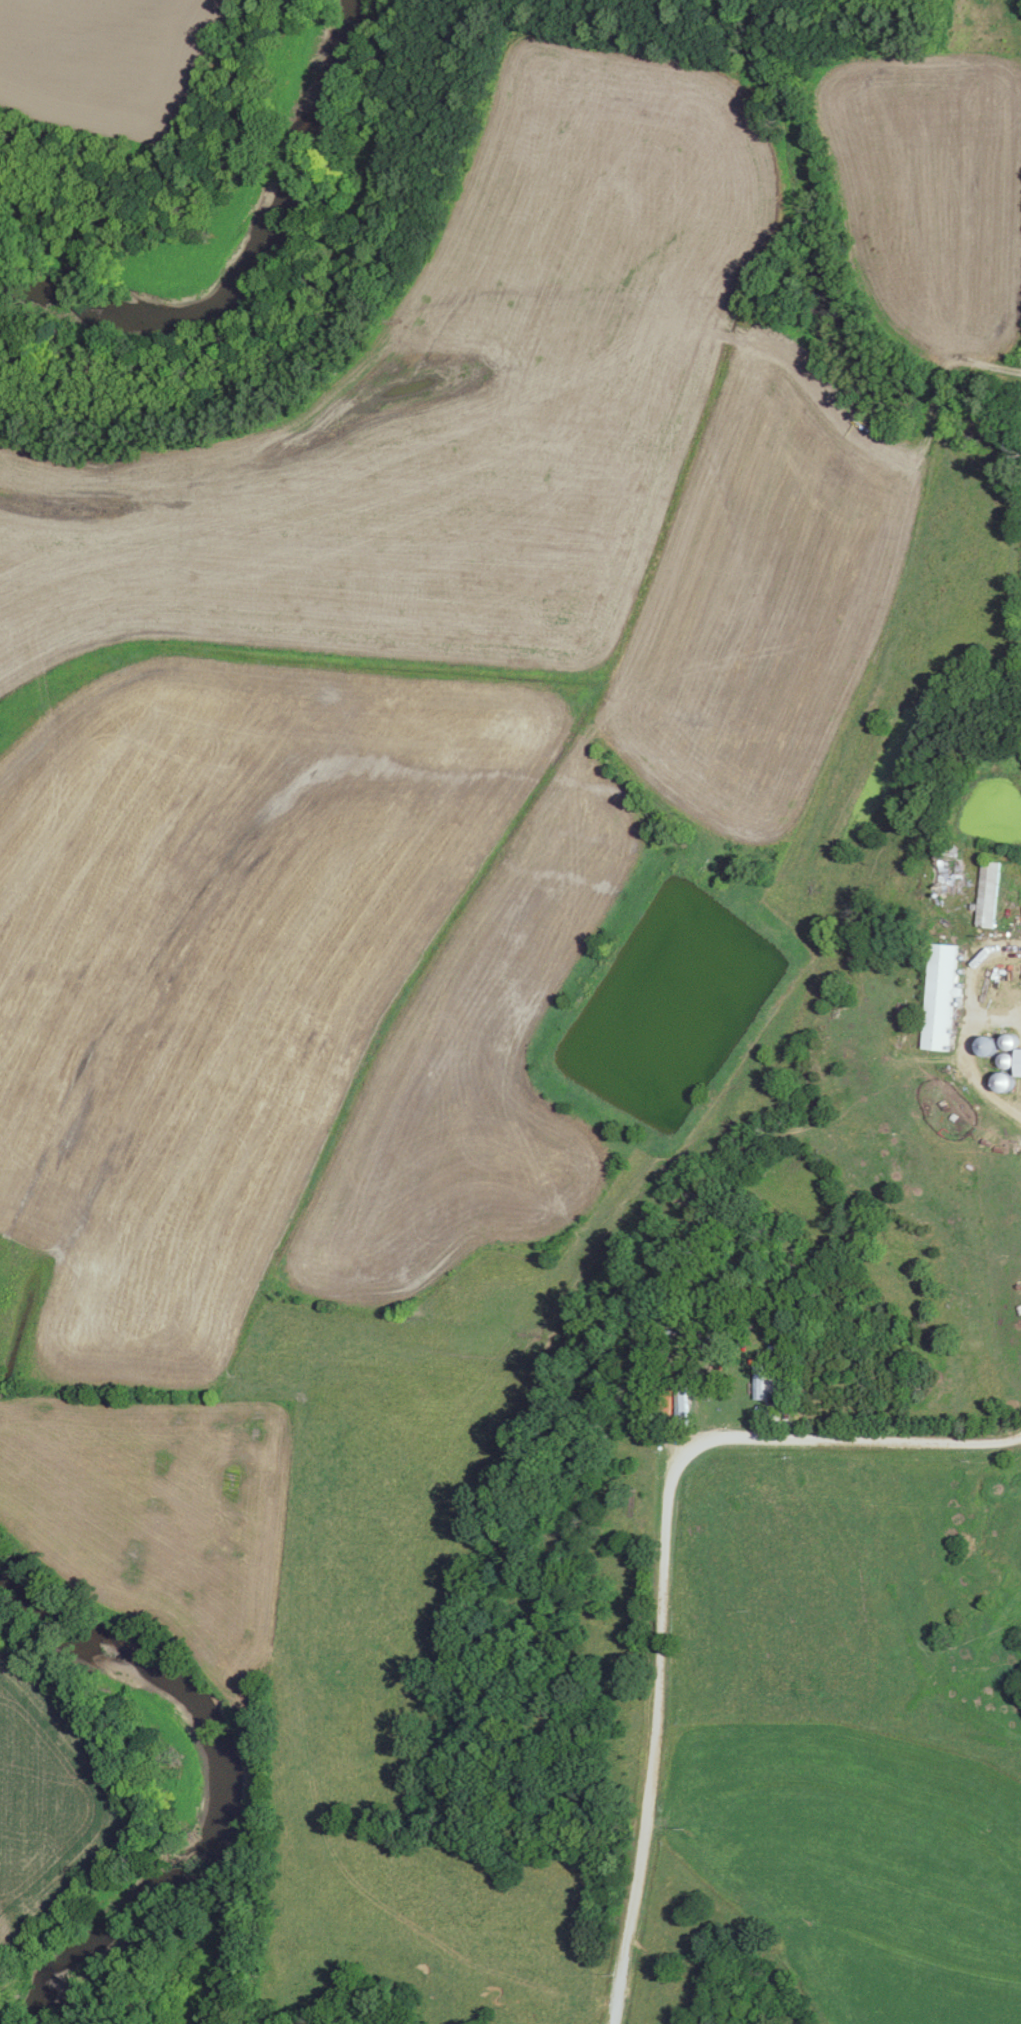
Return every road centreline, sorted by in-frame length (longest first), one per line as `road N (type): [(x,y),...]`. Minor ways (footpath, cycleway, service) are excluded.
road 1 (residential): [(613,2023),(652,1772),(668,1493),(682,1458),(722,1442),(1020,1436)]

